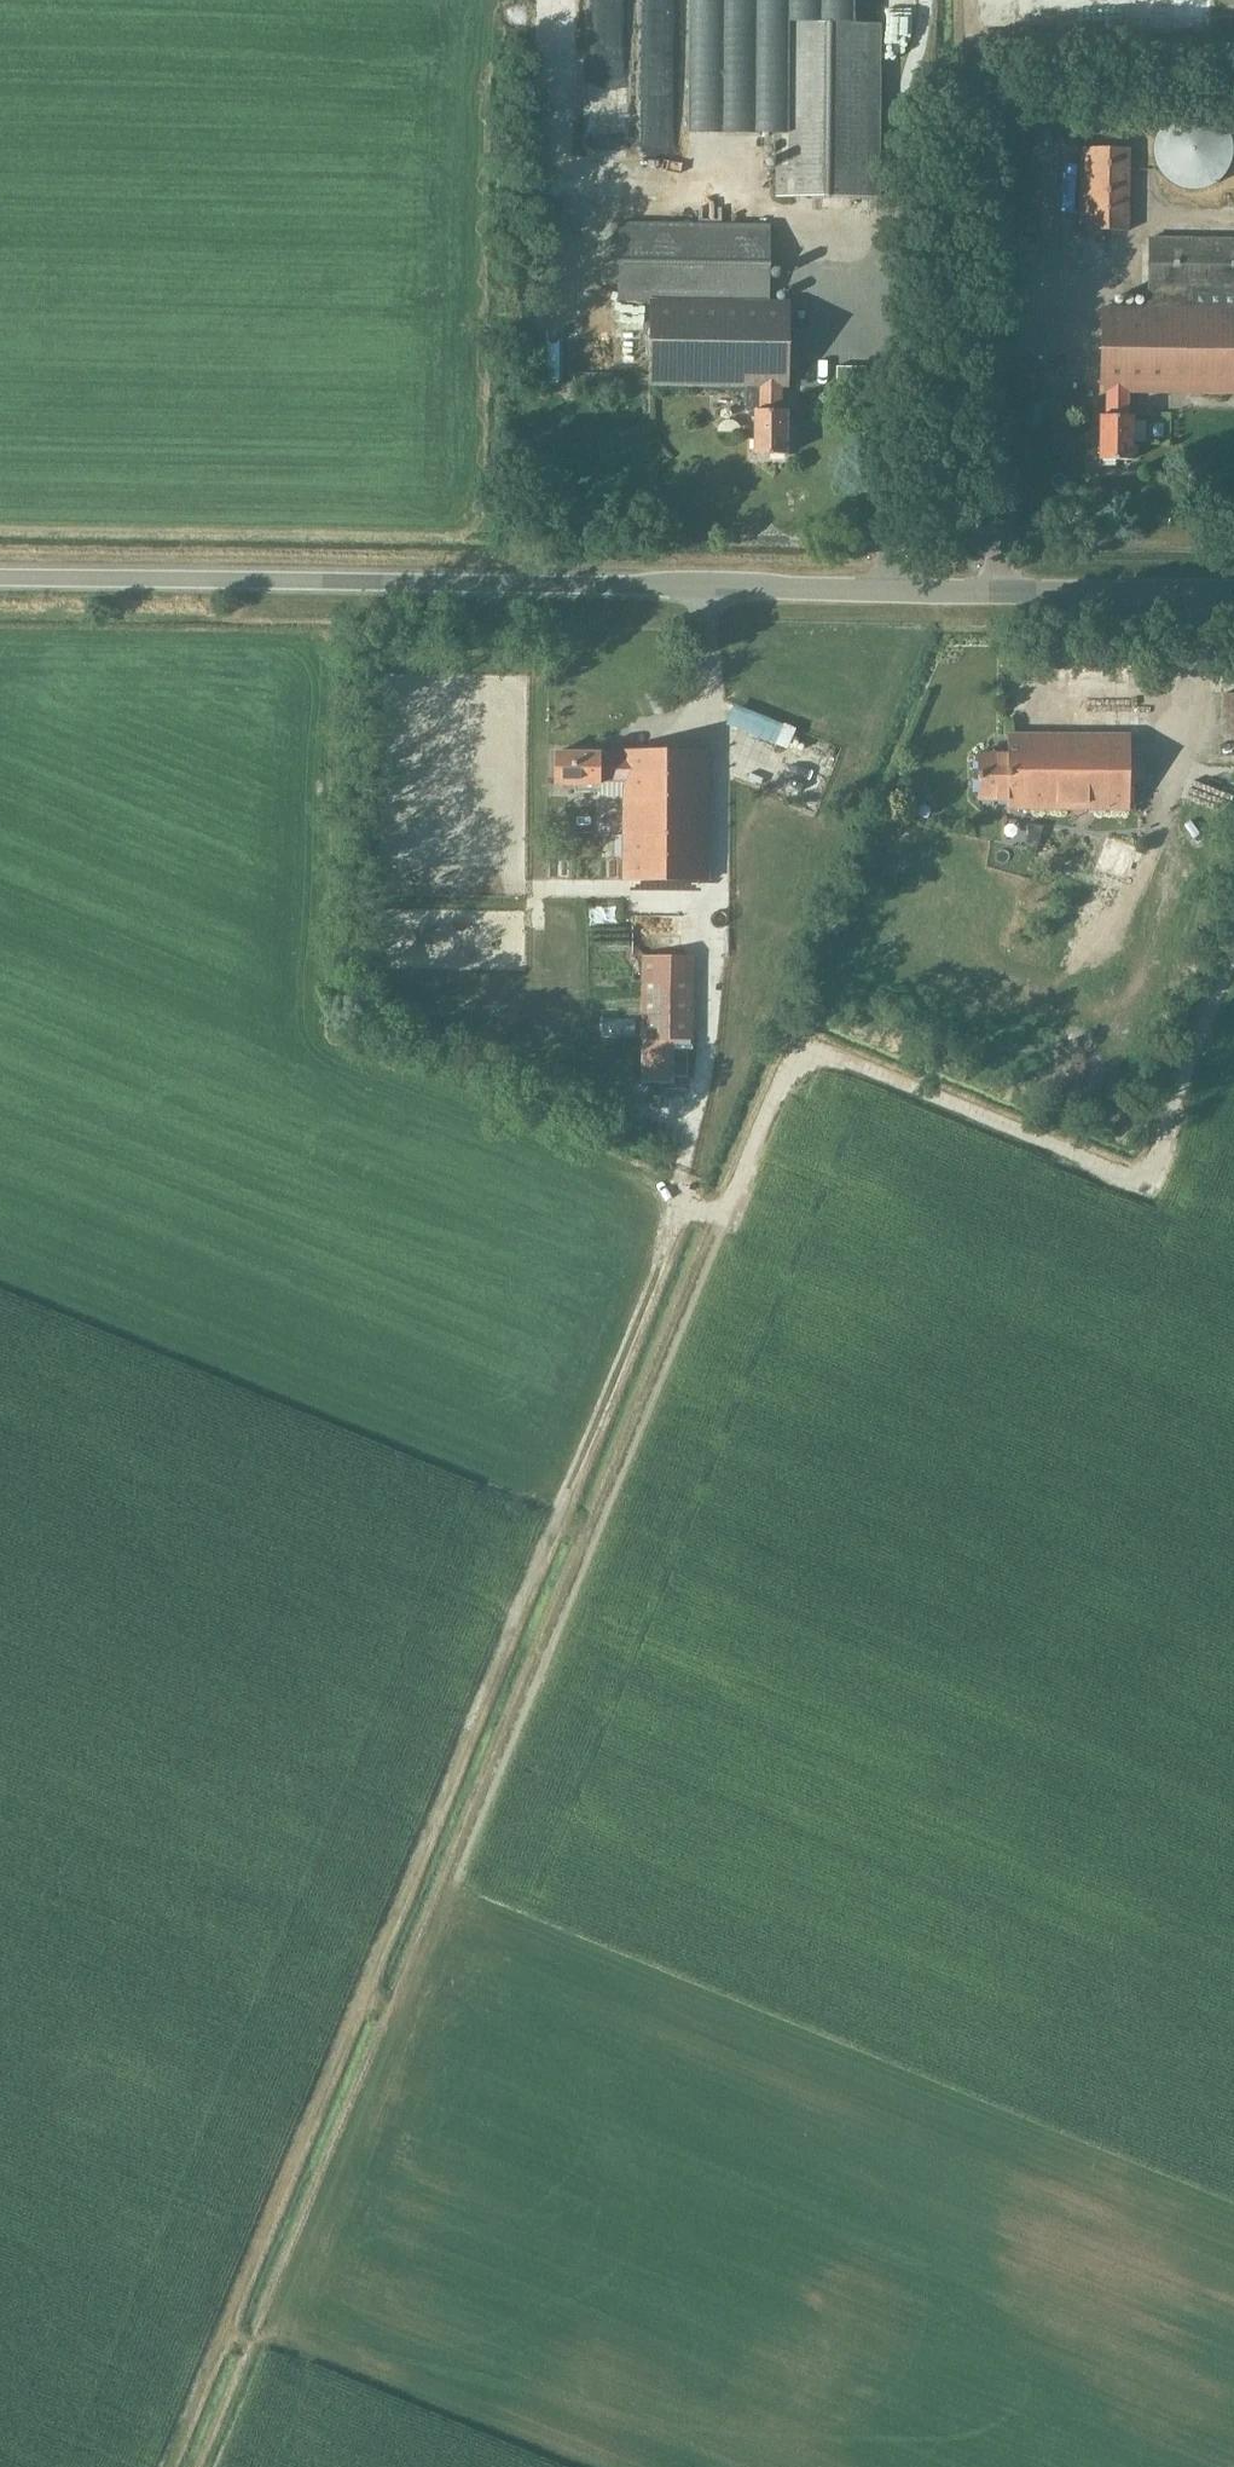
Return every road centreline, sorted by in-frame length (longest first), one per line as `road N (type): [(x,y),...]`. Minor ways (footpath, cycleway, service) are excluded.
road 1 (unclassified): [(0,577),(1233,594)]

